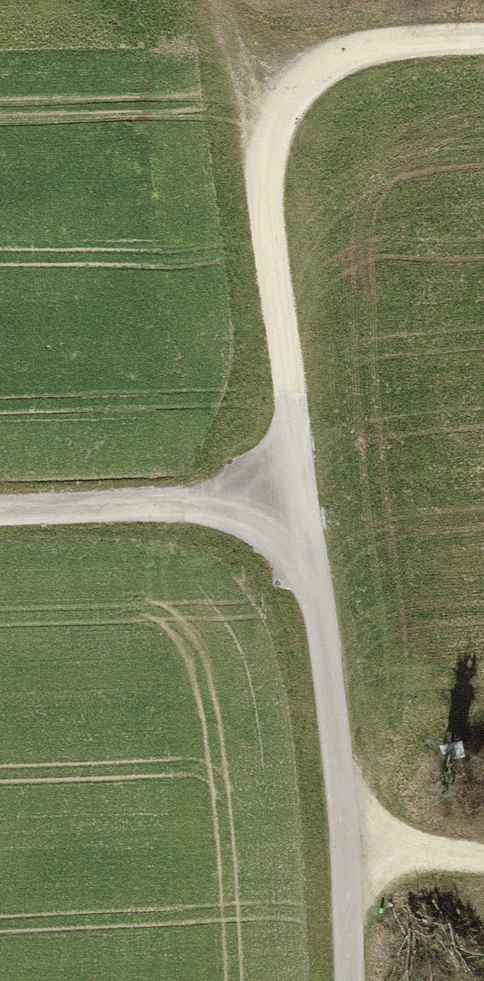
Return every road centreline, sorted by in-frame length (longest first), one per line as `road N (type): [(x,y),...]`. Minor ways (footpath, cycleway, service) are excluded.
road 1 (track): [(355,980),(315,500)]
road 2 (track): [(268,160),(315,500)]
road 3 (track): [(315,500),(0,507)]
road 4 (track): [(483,37),(376,41),(320,62),(287,102),(268,160)]
road 5 (track): [(268,160),(218,0)]
road 6 (track): [(347,834),(483,843)]

